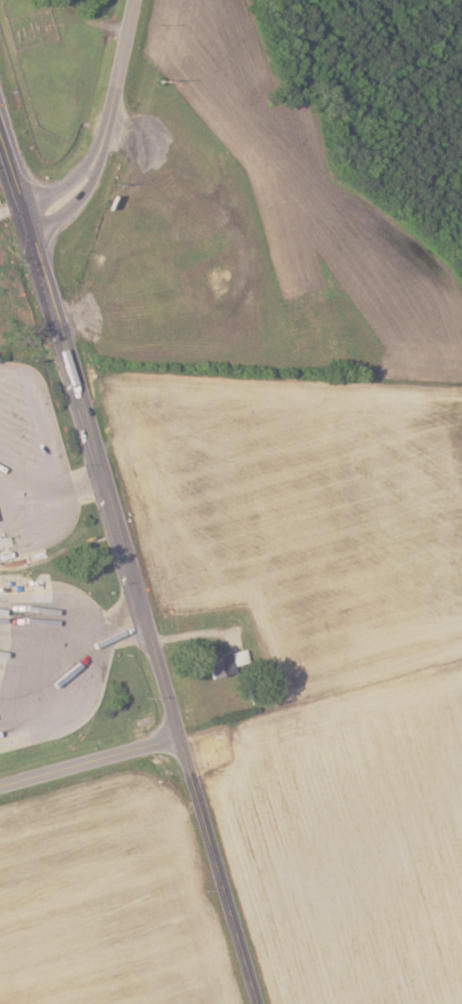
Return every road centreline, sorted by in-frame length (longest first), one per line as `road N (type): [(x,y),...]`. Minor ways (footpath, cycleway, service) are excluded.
road 1 (residential): [(242,919),(112,467),(32,231)]
road 2 (residential): [(32,231),(63,211),(103,163),(143,0)]
road 3 (residential): [(0,787),(188,735)]

